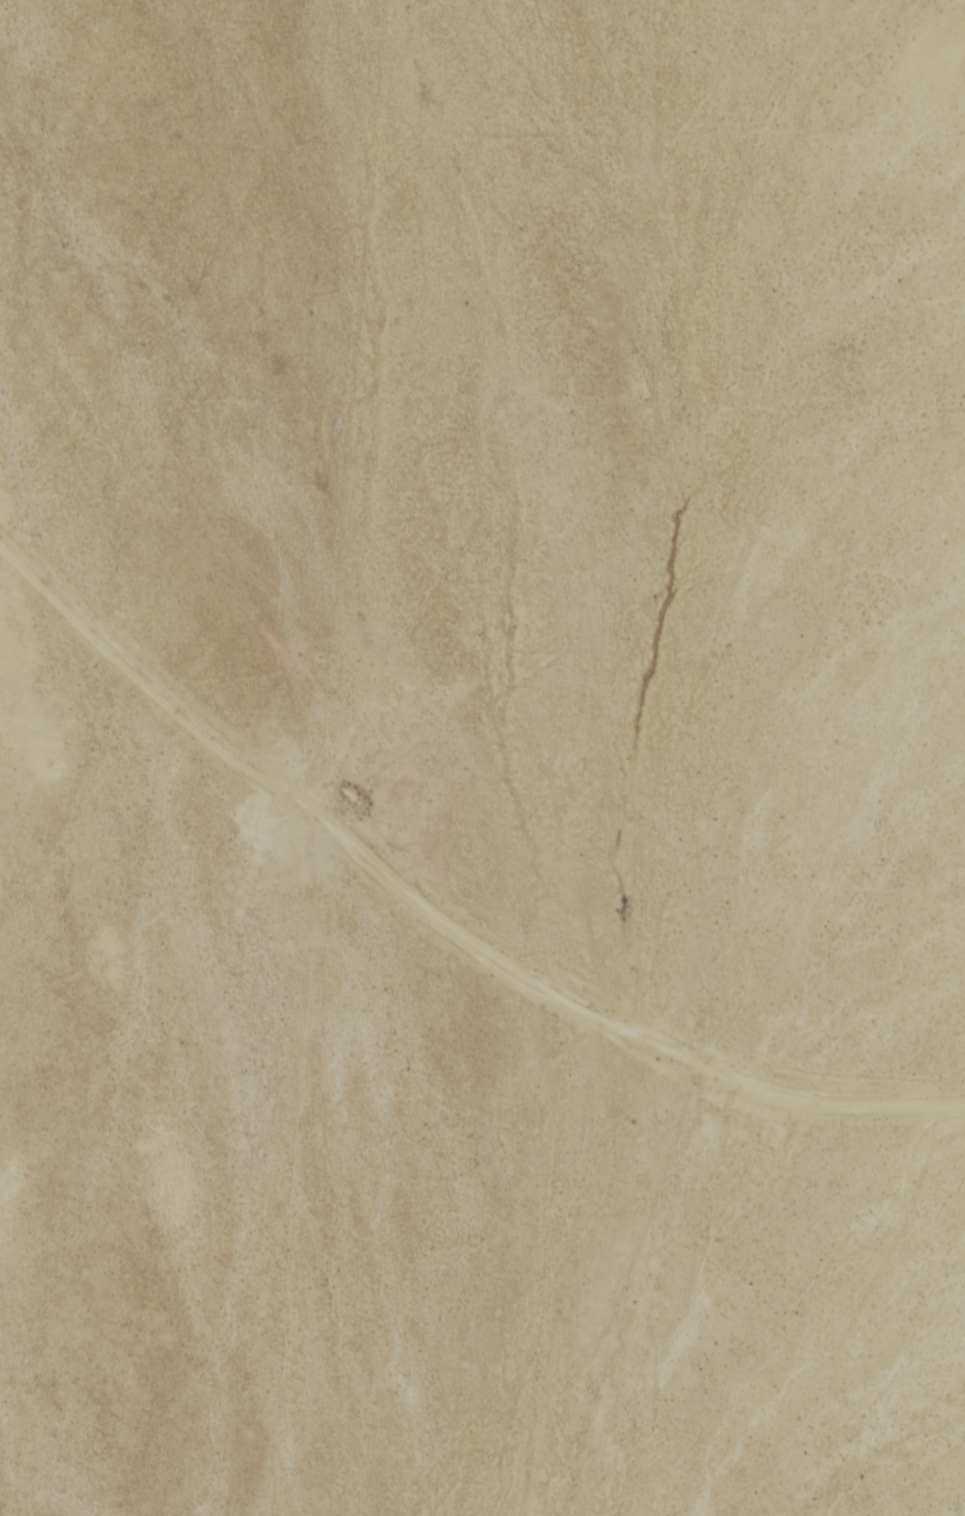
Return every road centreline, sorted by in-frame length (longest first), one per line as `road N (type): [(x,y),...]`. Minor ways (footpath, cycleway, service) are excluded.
road 1 (track): [(964,1109),(915,1111),(726,1068),(544,968),(234,732),(0,508)]

